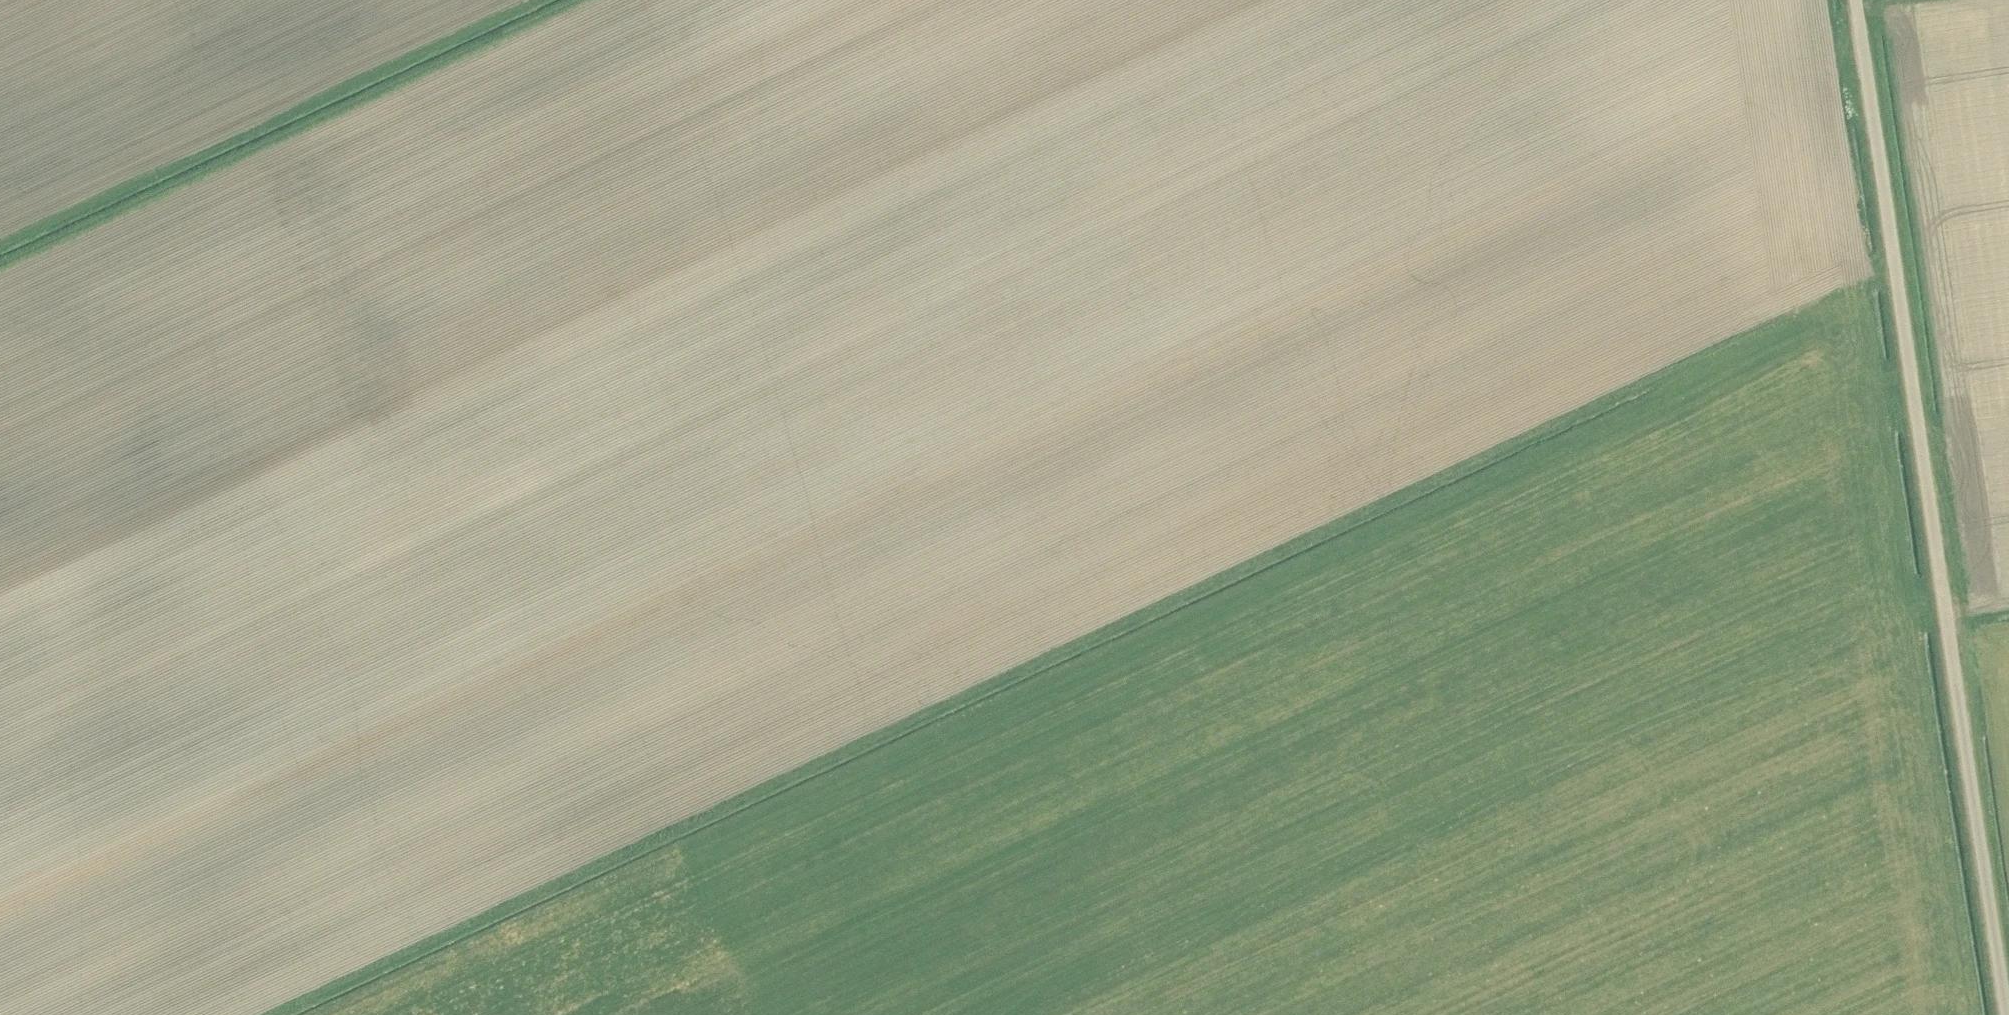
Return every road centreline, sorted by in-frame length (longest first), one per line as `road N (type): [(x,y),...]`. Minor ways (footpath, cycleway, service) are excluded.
road 1 (unclassified): [(2006,1014),(1849,0)]

